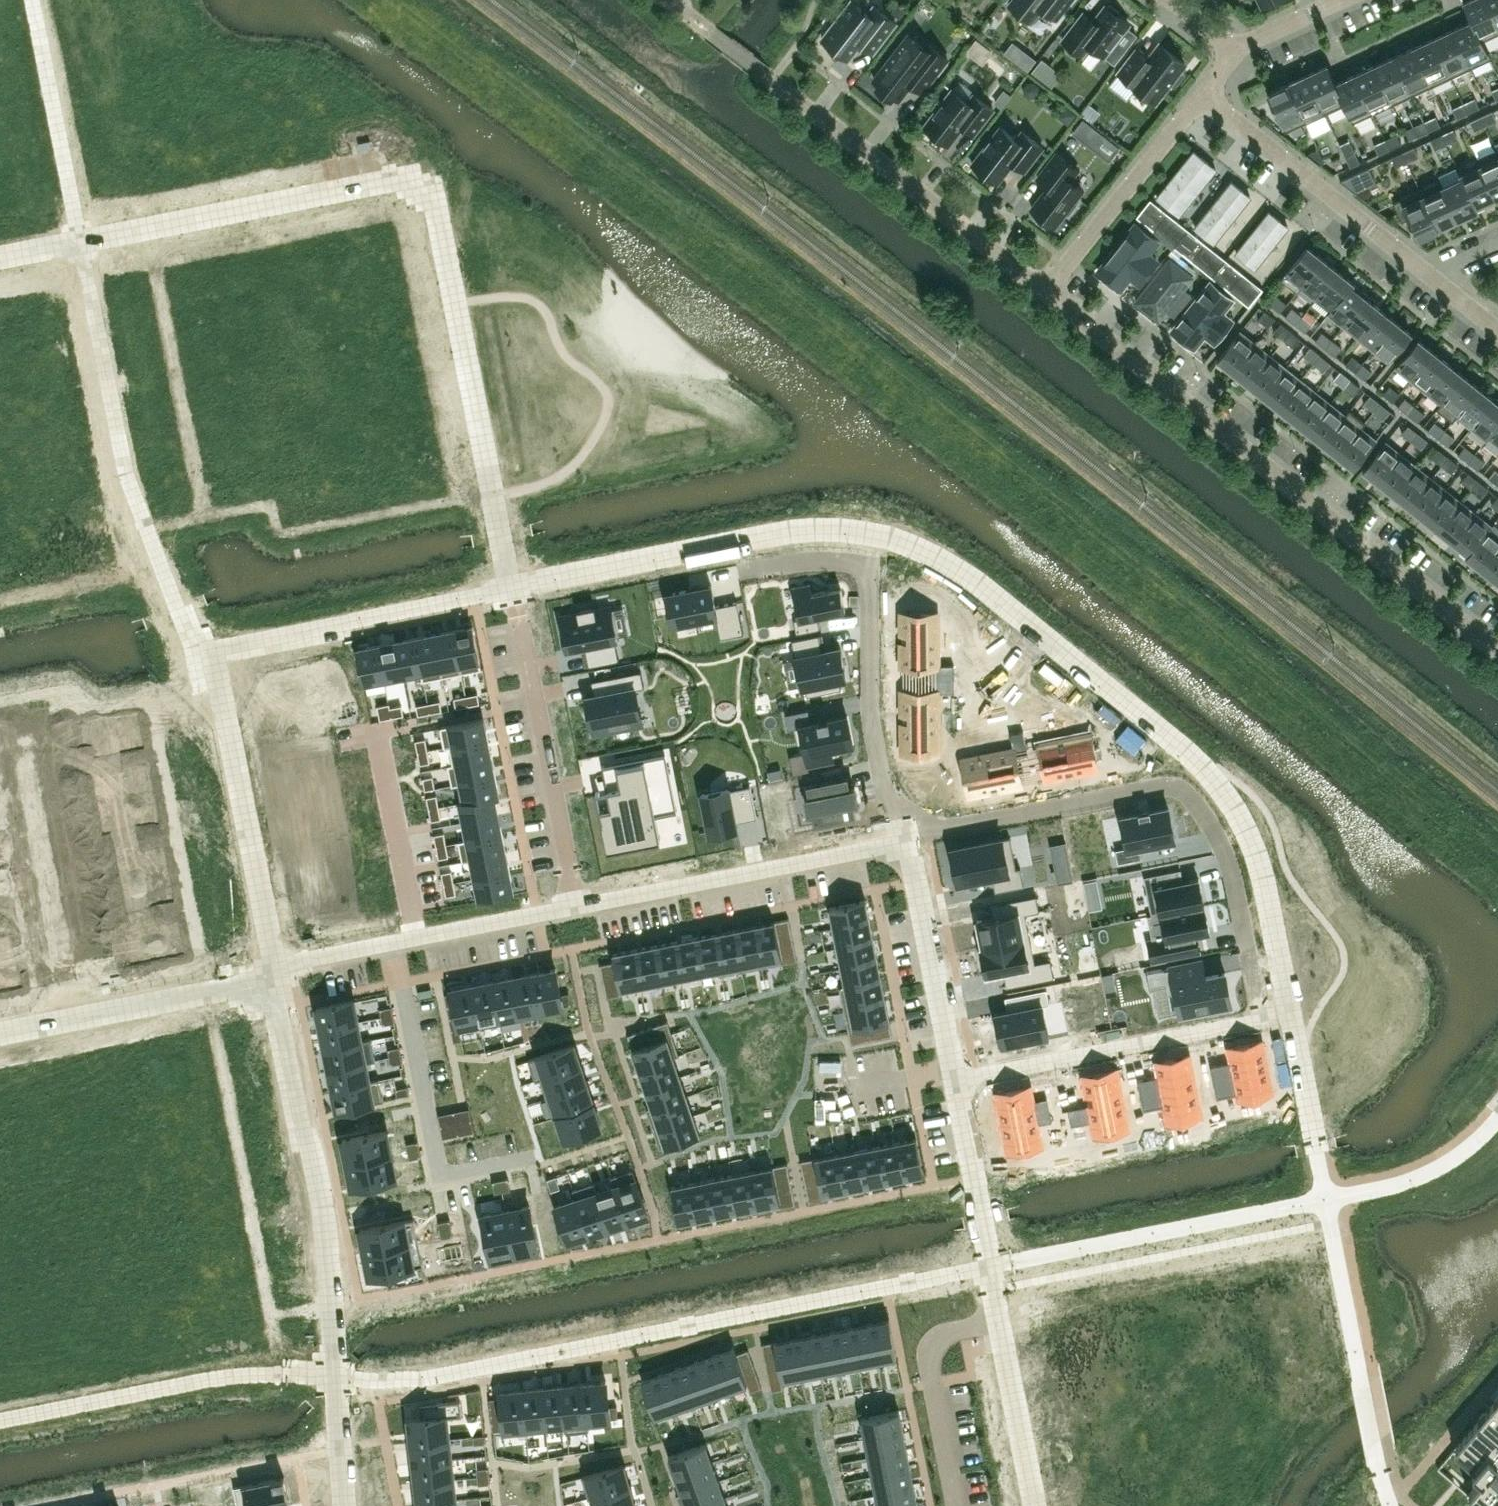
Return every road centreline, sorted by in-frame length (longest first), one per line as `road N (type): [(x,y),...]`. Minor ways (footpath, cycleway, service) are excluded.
road 1 (residential): [(576,910),(510,592),(413,191),(0,275)]
road 2 (residential): [(907,841),(1172,788),(1188,795),(1227,860),(1261,1006),(1254,1020),(953,1080)]
road 3 (residential): [(1497,649),(1048,292)]
road 4 (residential): [(279,978),(324,1207),(345,1505)]
road 5 (residential): [(907,841),(874,670),(872,562),(814,558),(745,572)]
road 6 (residential): [(907,841),(576,910)]
road 7 (residential): [(1048,292),(784,89)]
road 8 (residential): [(576,910),(324,961),(279,978)]
road 9 (residential): [(1204,94),(1428,274)]
road 10 (residential): [(279,978),(0,1031)]
road 11 (residential): [(1048,292),(1204,94)]
road 12 (residential): [(999,1321),(953,1080)]
road 13 (residential): [(953,1080),(907,841)]
road 14 (residential): [(955,1505),(931,1356),(942,1336),(999,1321)]
road 15 (residential): [(1033,1505),(999,1321)]

